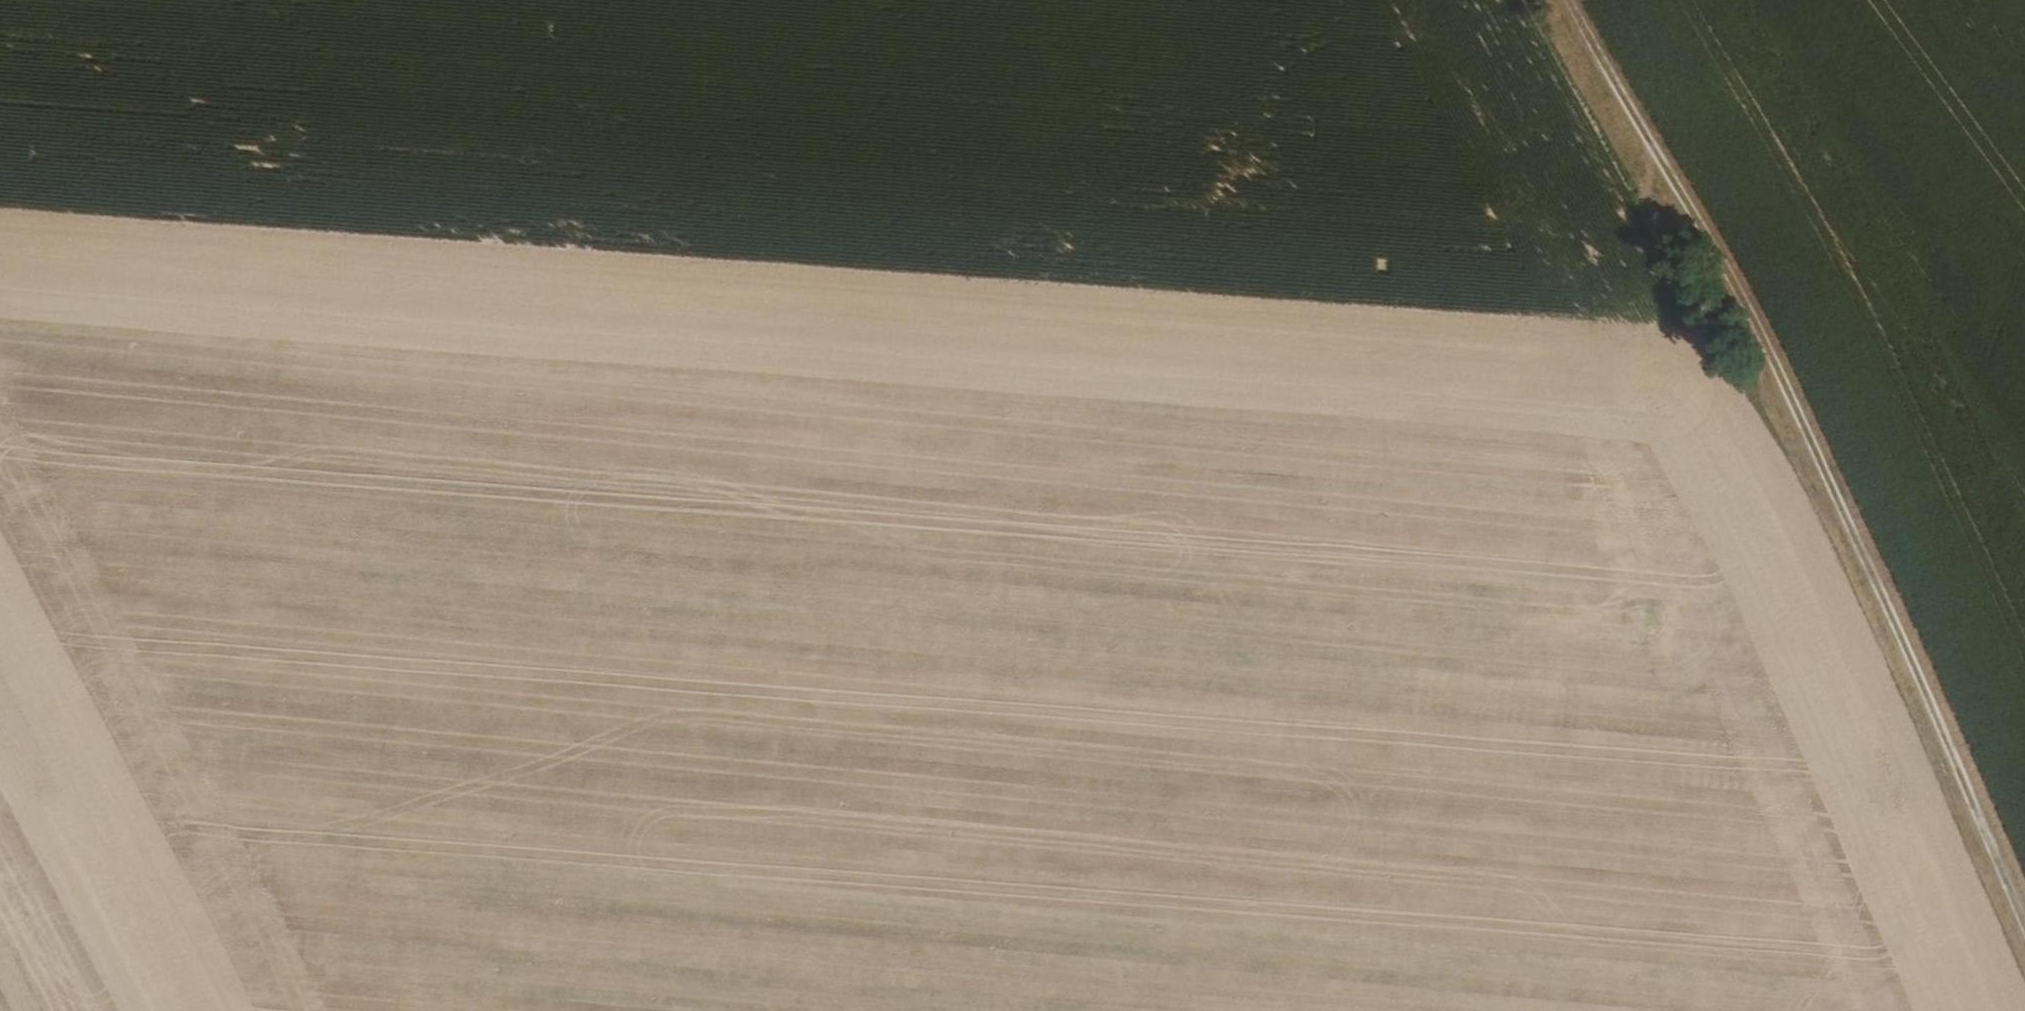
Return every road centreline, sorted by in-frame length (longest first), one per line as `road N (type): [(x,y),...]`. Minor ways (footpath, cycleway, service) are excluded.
road 1 (track): [(1575,0),(1796,401),(2024,918)]

